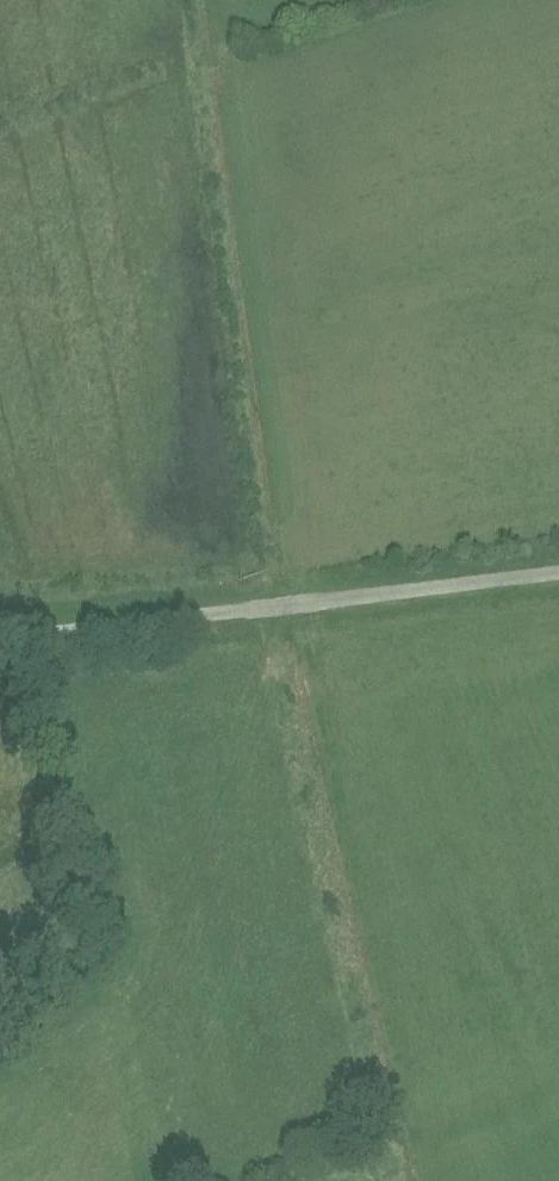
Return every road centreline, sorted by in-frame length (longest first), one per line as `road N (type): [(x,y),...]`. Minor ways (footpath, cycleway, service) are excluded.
road 1 (unclassified): [(558,573),(0,641)]

